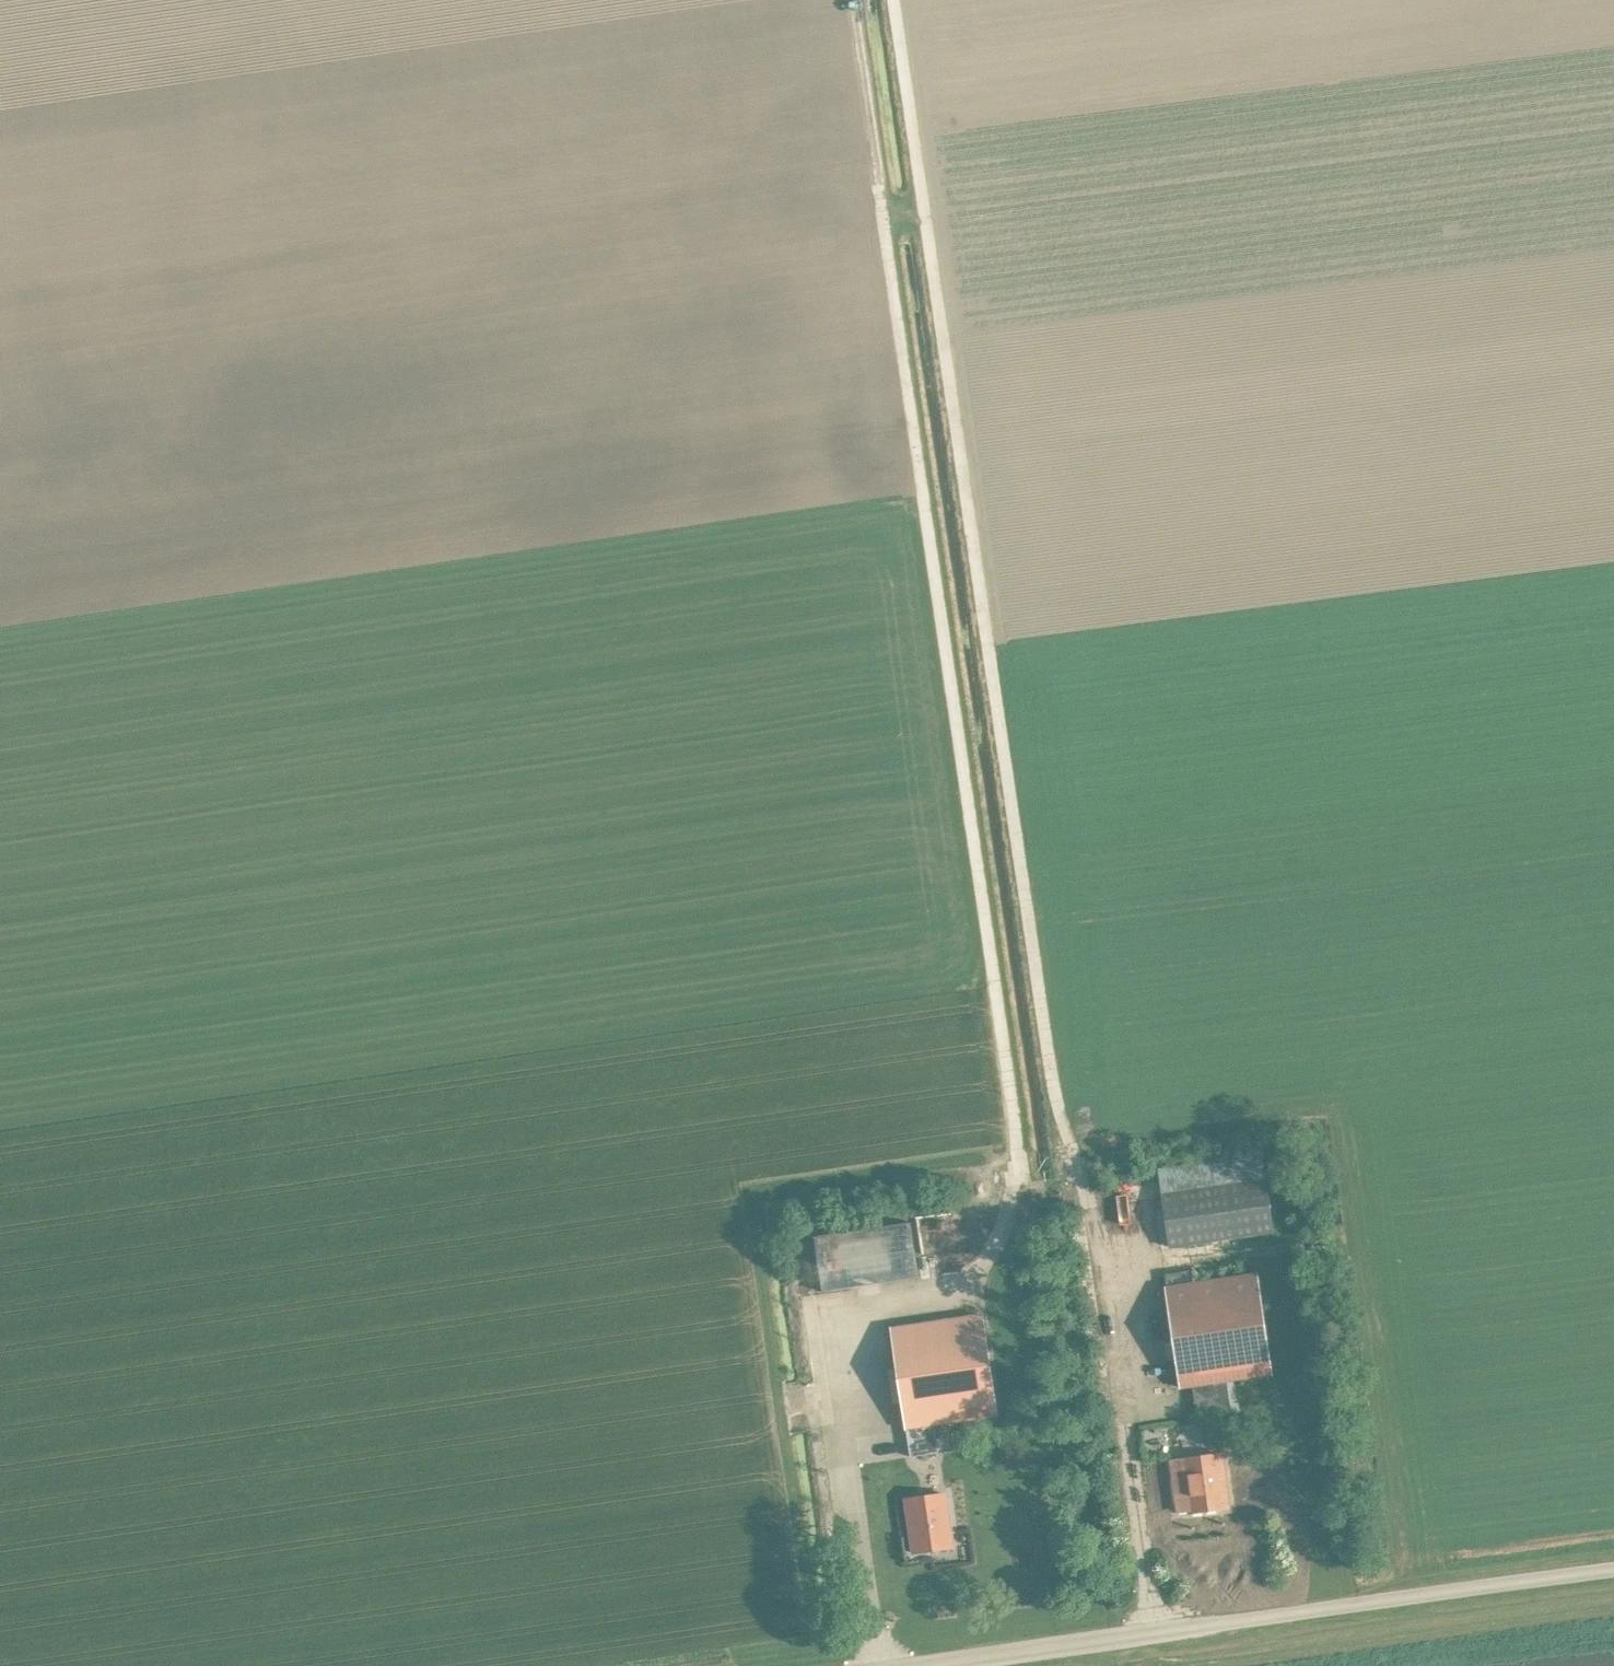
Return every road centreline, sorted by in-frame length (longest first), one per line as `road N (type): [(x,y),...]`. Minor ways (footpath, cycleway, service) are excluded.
road 1 (unclassified): [(909,1665),(1613,1564)]

